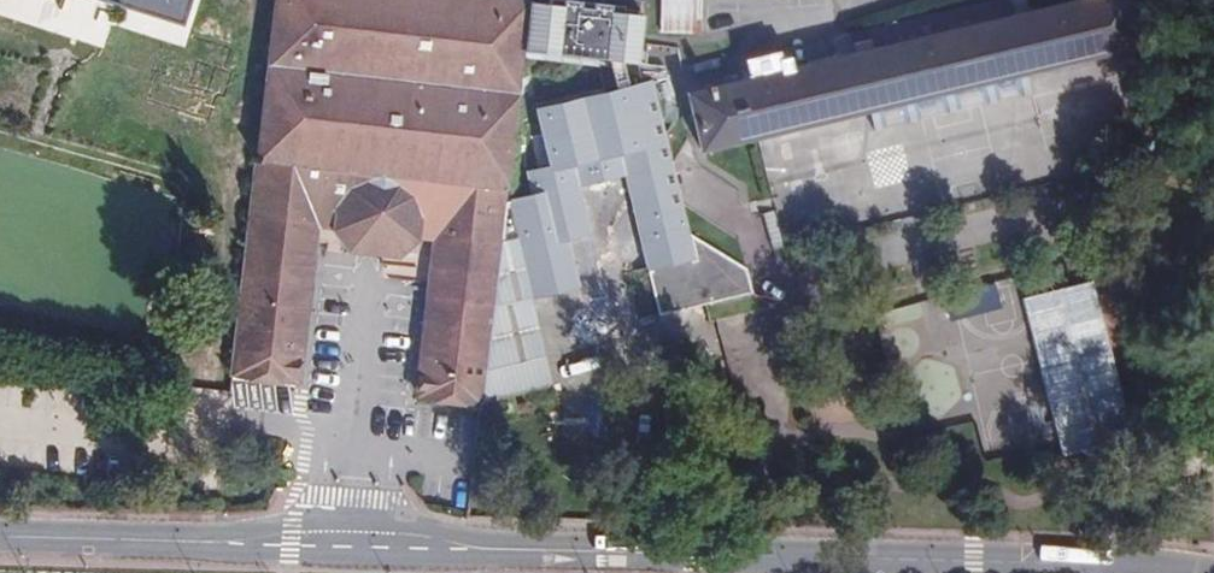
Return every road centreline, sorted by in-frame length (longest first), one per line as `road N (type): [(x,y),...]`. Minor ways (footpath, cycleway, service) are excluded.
road 1 (secondary): [(0,536),(1030,561),(1187,572)]

